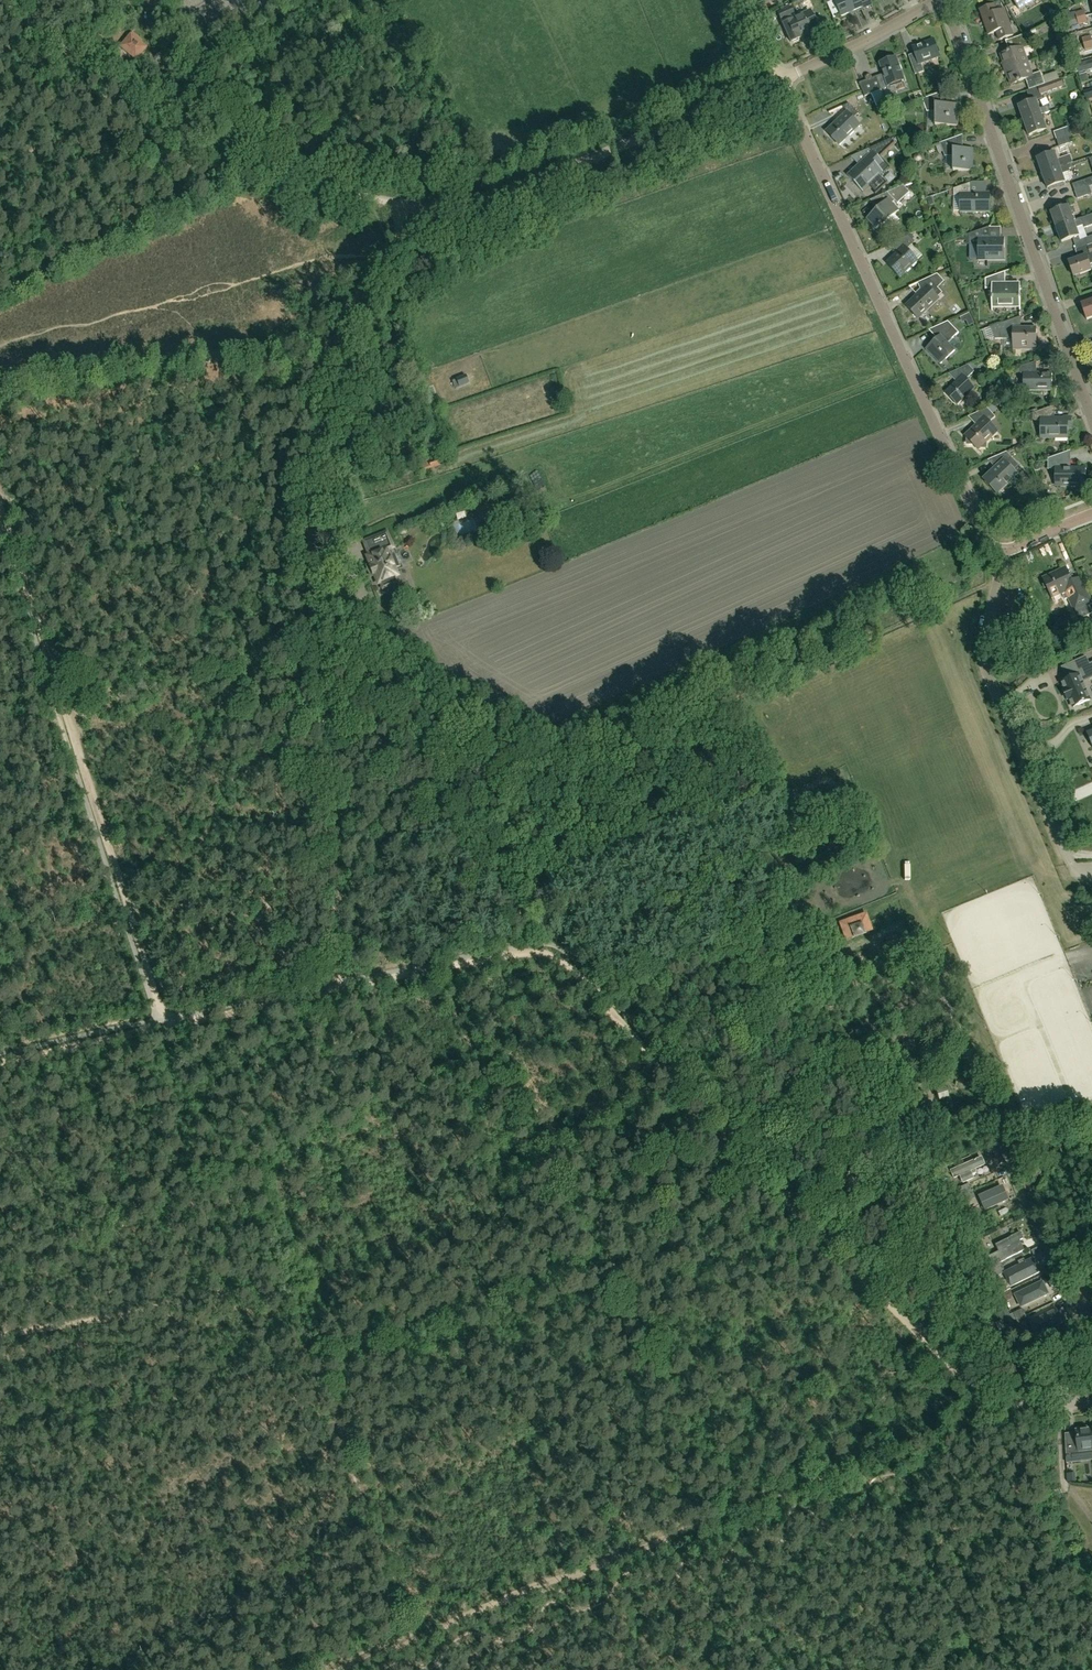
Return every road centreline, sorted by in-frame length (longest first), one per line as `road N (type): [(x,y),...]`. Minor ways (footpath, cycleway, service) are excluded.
road 1 (track): [(409,1643),(958,1425)]
road 2 (track): [(311,446),(309,597),(331,776),(339,990)]
road 3 (track): [(171,1024),(4,523)]
road 4 (residential): [(1000,550),(986,538),(781,82)]
road 5 (track): [(646,1046),(998,1412)]
road 6 (residential): [(1091,418),(945,0)]
road 7 (track): [(386,256),(431,218),(781,82)]
road 8 (residential): [(1072,863),(986,669),(1000,550)]
road 9 (track): [(492,890),(631,879),(672,897),(714,892),(763,909),(802,910)]
road 10 (track): [(742,785),(619,808),(600,827),(543,826),(493,851),(458,854)]
road 11 (track): [(5,0),(73,60),(256,156)]
road 12 (residential): [(1063,1405),(1078,1320),(1004,1149)]
road 13 (track): [(646,1046),(709,1009),(806,1010),(843,990)]
road 14 (track): [(339,990),(544,950)]
road 15 (unclassified): [(1004,1149),(935,976)]
road 16 (track): [(887,1044),(826,1070),(806,1107),(771,1114),(737,1134)]
road 17 (residential): [(781,82),(943,0)]
road 18 (track): [(171,1024),(0,1061)]
road 19 (track): [(339,990),(171,1024)]
road 20 (track): [(906,1108),(881,1125),(874,1155),(858,1174),(800,1210)]
road 21 (track): [(544,950),(562,956),(646,1046)]

